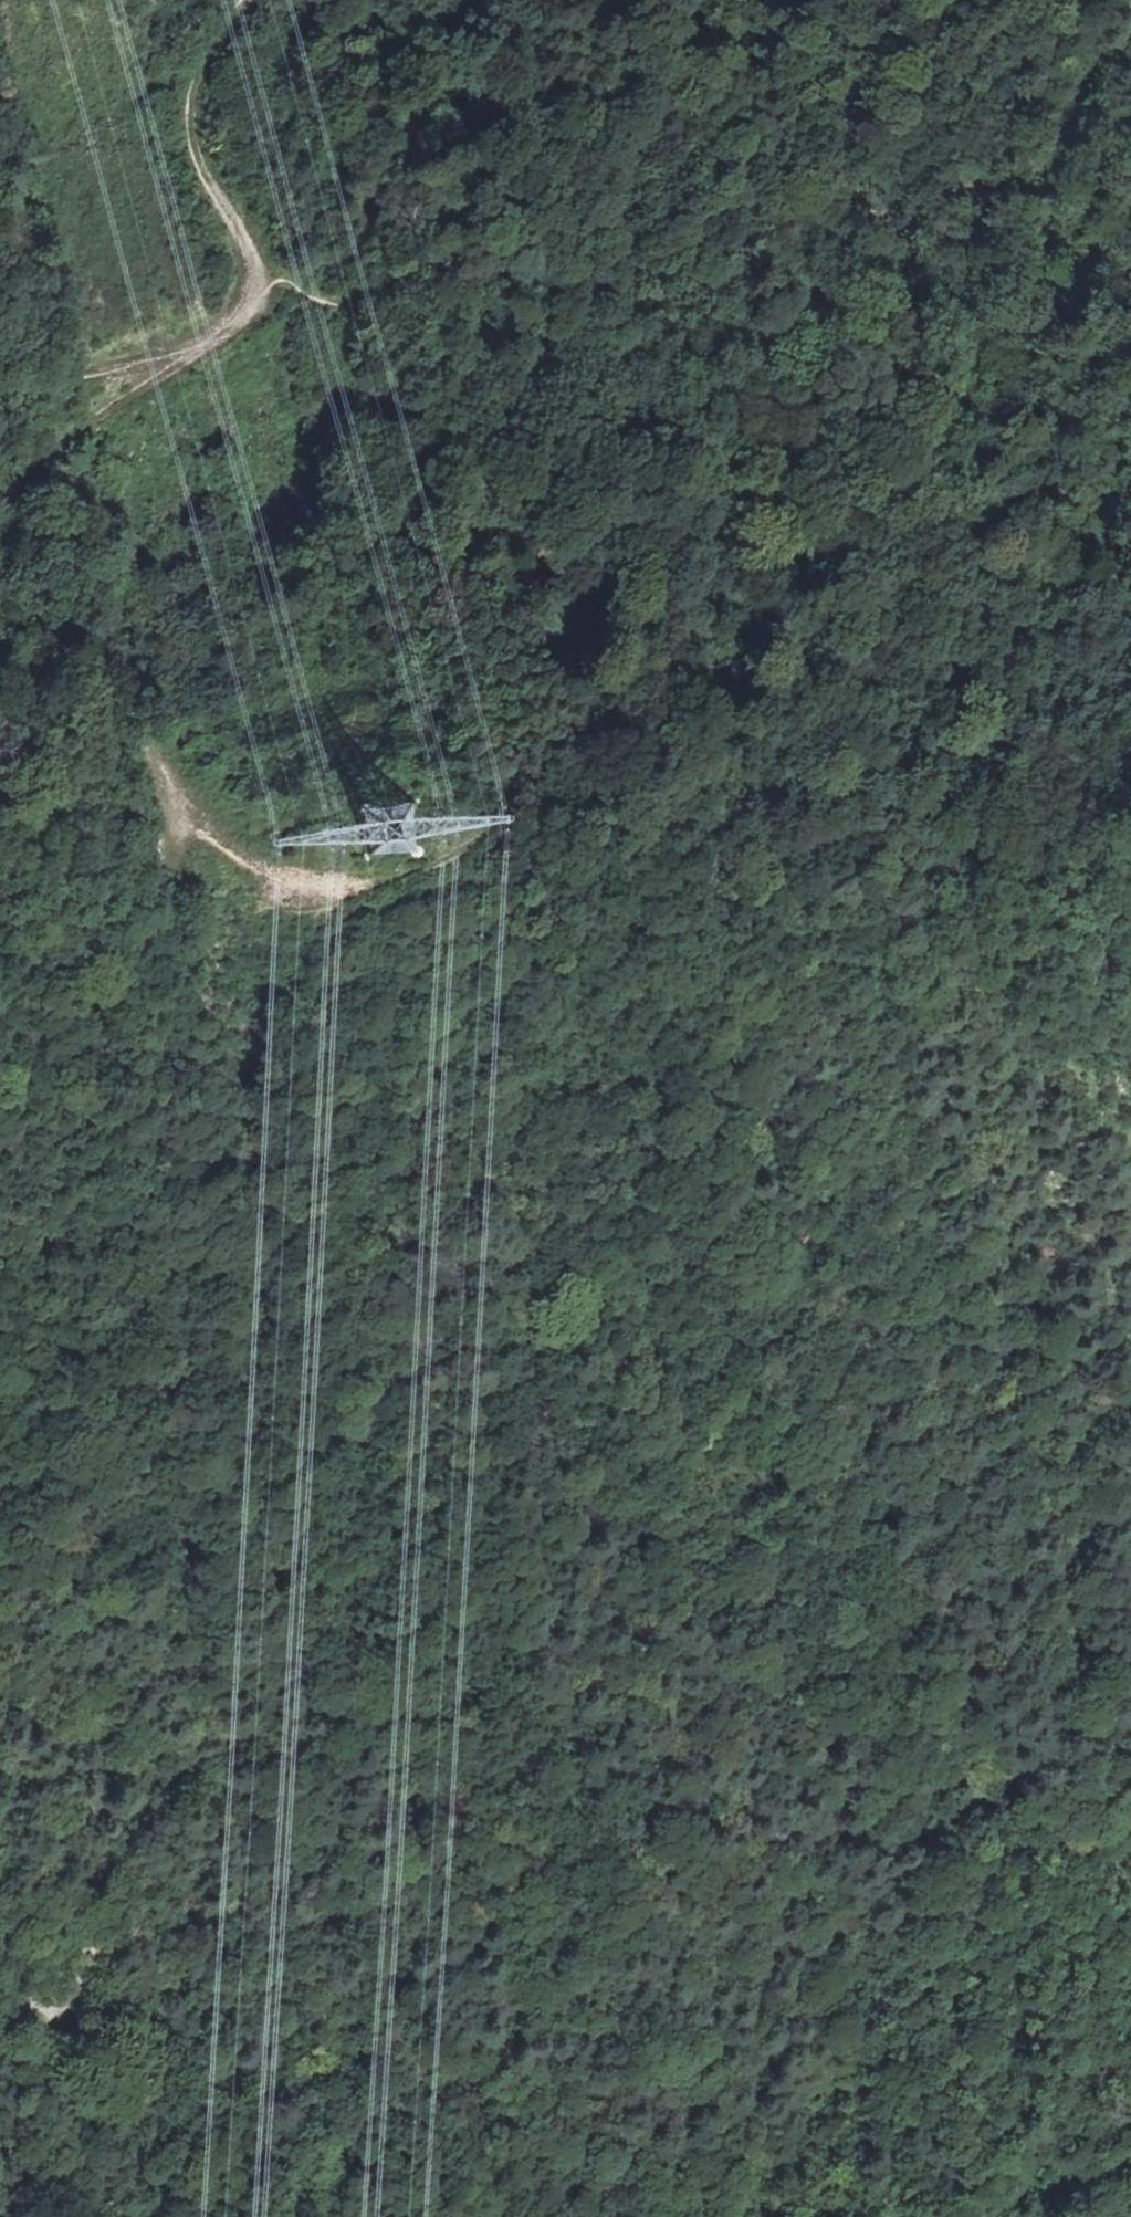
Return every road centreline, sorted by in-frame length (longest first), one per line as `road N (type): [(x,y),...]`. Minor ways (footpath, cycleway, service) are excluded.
road 1 (track): [(356,888),(230,865),(166,765),(111,714),(0,688)]
road 2 (track): [(230,326),(256,292),(256,269),(250,245),(194,160),(182,106),(187,76),(241,0)]
road 3 (track): [(0,499),(55,450),(202,353)]
road 4 (track): [(0,398),(202,353)]

